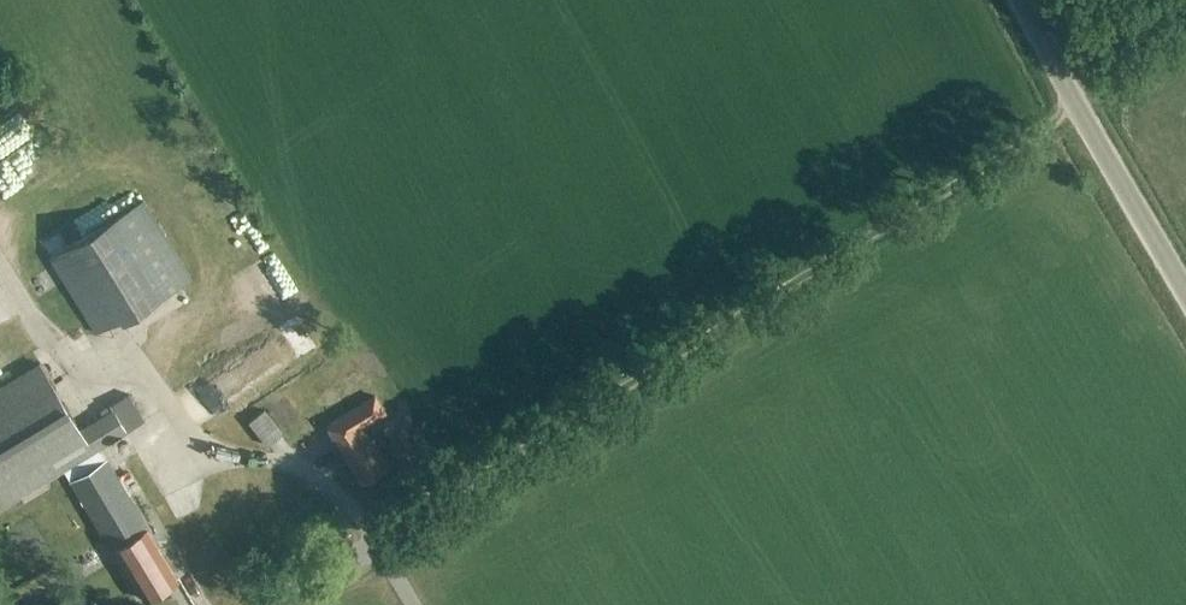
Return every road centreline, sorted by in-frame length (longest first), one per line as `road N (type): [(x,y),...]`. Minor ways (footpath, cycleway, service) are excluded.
road 1 (track): [(374,542),(1079,109)]
road 2 (unclassified): [(1185,292),(1020,0)]
road 3 (unclassified): [(271,604),(374,542)]

